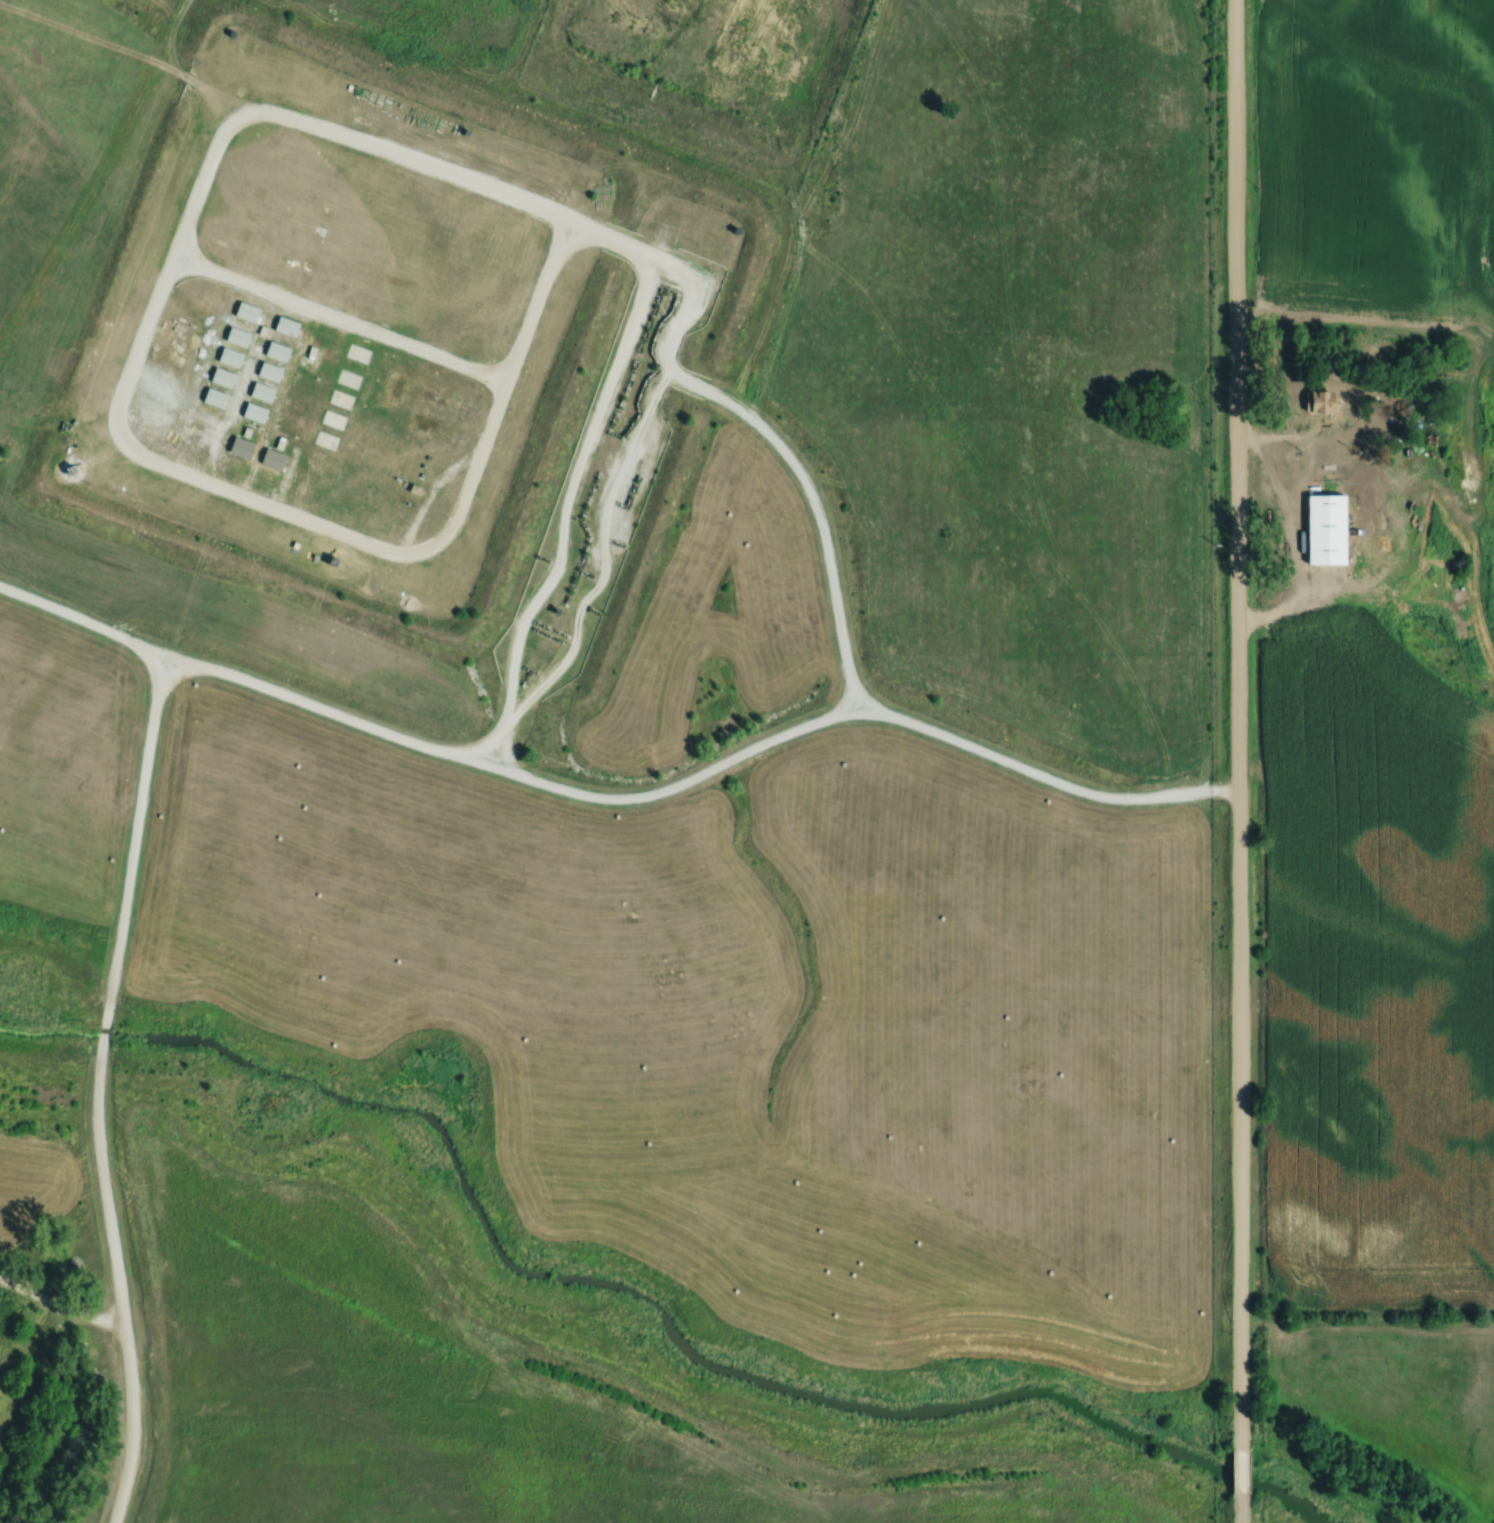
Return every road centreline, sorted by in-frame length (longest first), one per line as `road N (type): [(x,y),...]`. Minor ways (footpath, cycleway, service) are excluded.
road 1 (residential): [(1246,1442),(1236,0)]

